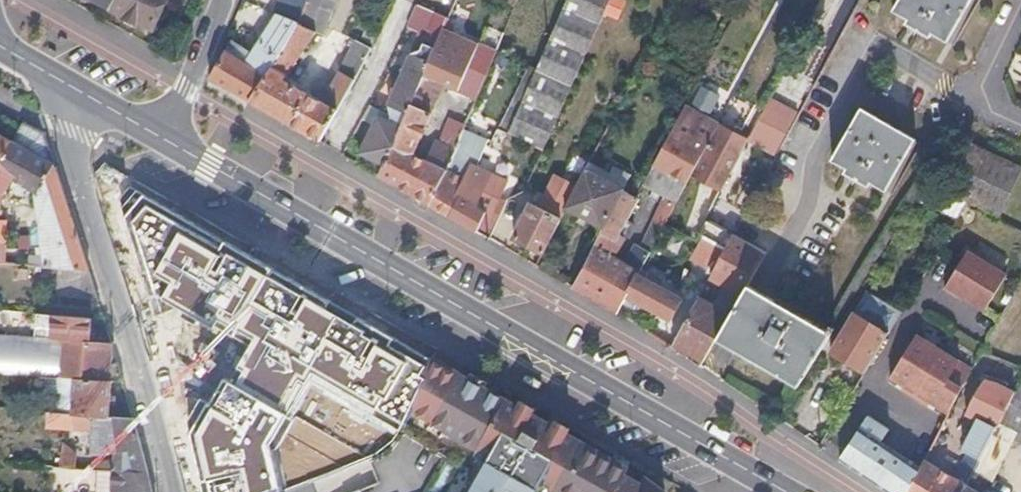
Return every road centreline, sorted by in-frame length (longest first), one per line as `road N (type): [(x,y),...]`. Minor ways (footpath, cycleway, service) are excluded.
road 1 (secondary): [(164,139),(789,491)]
road 2 (residential): [(169,491),(68,145),(77,91)]
road 3 (residential): [(1020,10),(974,103),(1020,124)]
road 4 (residential): [(164,139),(224,0)]

